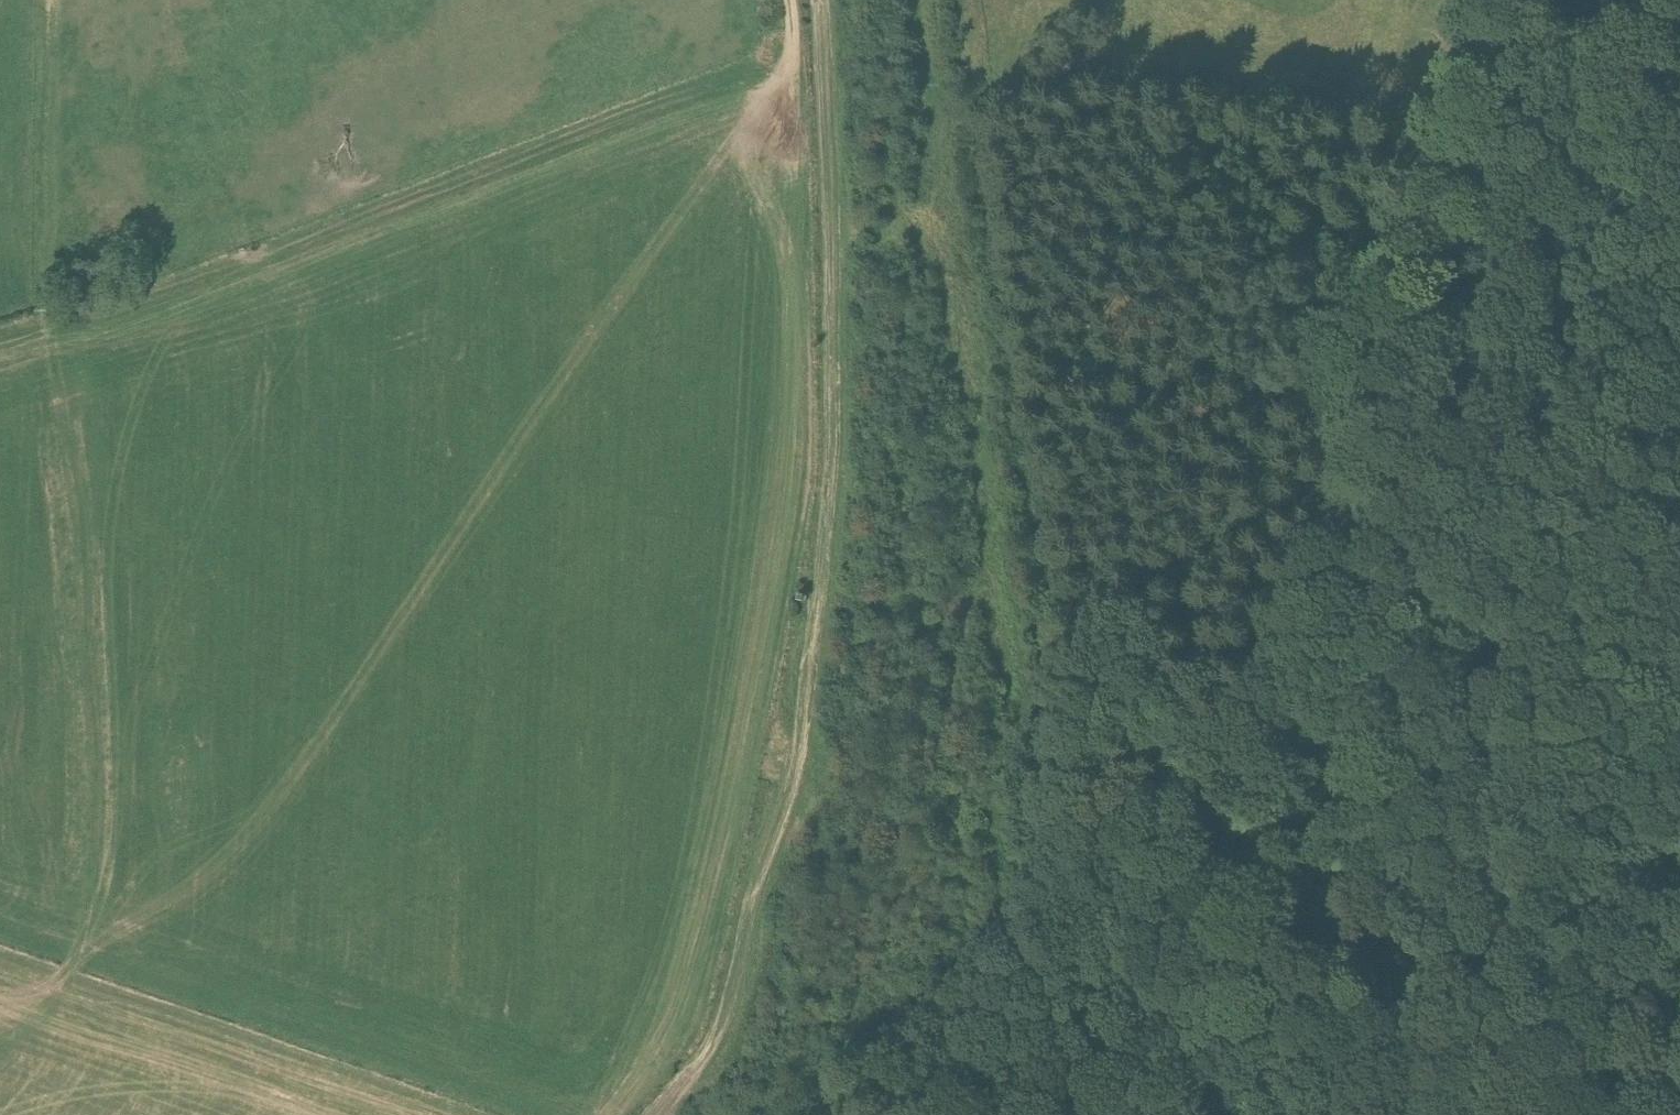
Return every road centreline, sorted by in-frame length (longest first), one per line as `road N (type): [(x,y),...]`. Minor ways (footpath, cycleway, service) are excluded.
road 1 (track): [(1595,0),(1522,223),(1500,260),(1405,330),(1378,355),(1362,386),(1348,440),(1347,516),(1363,694),(1269,997),(1292,1114)]
road 2 (track): [(824,0),(834,455),(802,764),(712,1043),(654,1114)]
road 3 (track): [(58,1000),(90,891),(96,820),(82,512),(47,310),(50,80),(61,0)]
road 4 (track): [(752,904),(699,968),(675,1032),(612,1114)]

